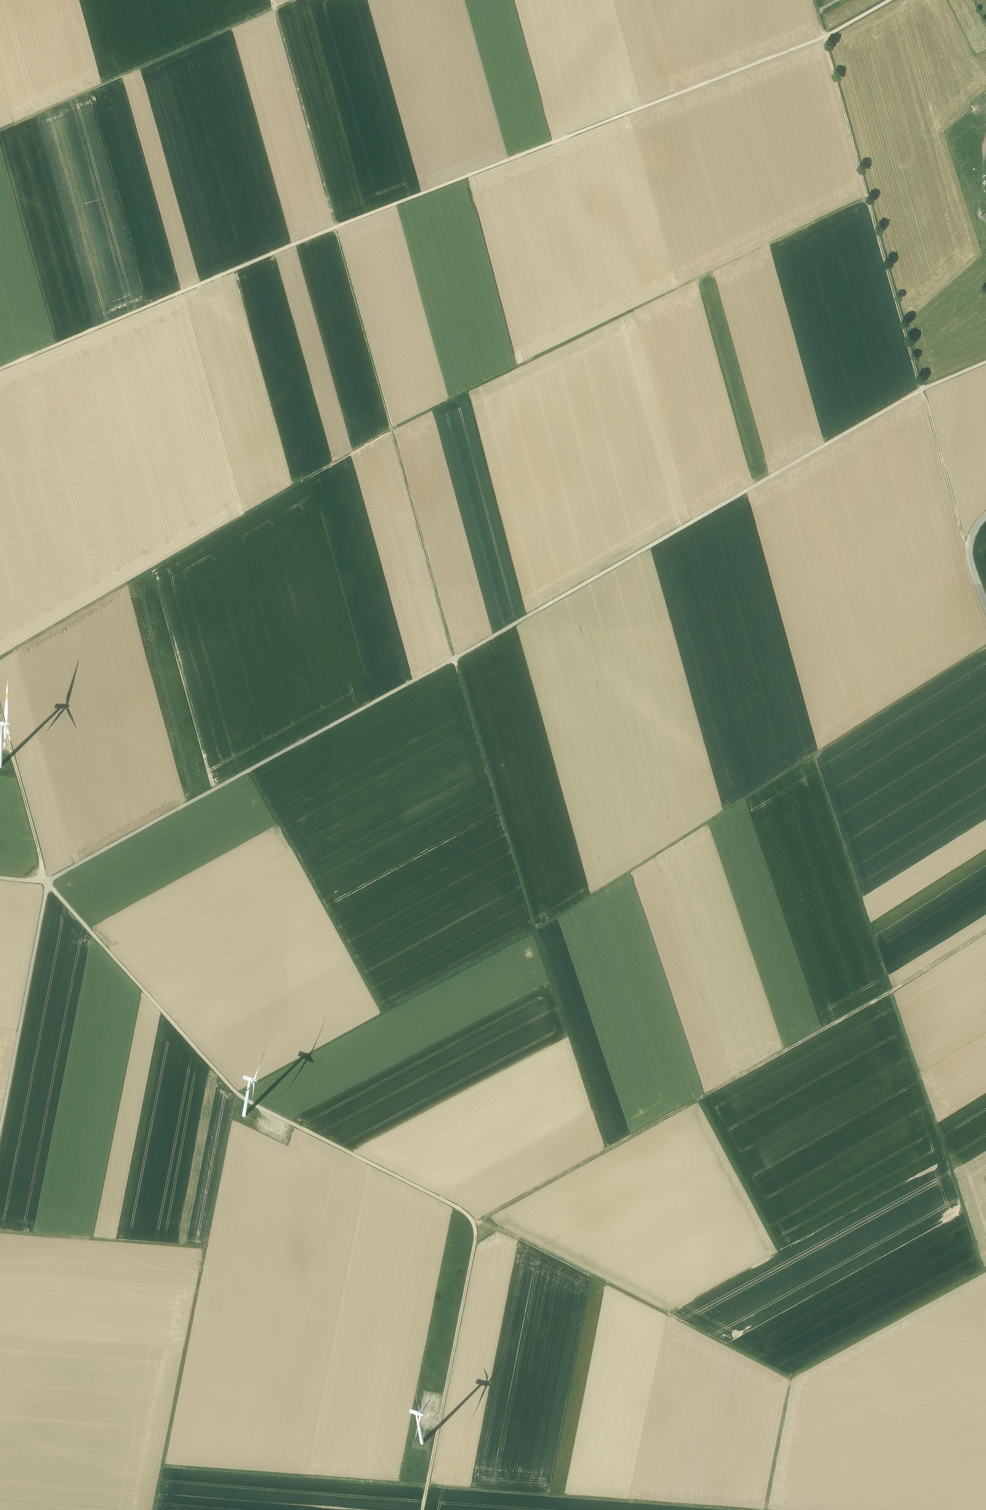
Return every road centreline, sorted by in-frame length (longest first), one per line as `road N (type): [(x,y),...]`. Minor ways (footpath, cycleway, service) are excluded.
road 1 (track): [(985,645),(535,931),(243,1091),(234,1099),(205,1248),(0,1232)]
road 2 (track): [(985,362),(921,390),(47,881)]
road 3 (track): [(867,195),(391,429),(0,659)]
road 4 (track): [(890,0),(824,37),(335,227),(0,369)]
road 5 (track): [(391,429),(535,931),(608,1149)]
road 6 (track): [(478,1221),(985,931)]
road 7 (track): [(736,1509),(163,1466)]
road 8 (track): [(969,547),(814,0)]
road 9 (track): [(478,1221),(238,1095),(47,881)]
road 10 (track): [(985,1271),(812,756)]
road 11 (track): [(478,1221),(792,1378)]
road 12 (track): [(291,0),(0,130)]
road 13 (track): [(698,1099),(782,1257),(674,1318)]
road 14 (track): [(383,1015),(249,770)]
road 15 (track): [(0,1127),(47,881)]
road 16 (track): [(273,0),(335,227)]
road 17 (track): [(427,1430),(438,1432),(478,1221)]
road 18 (track): [(792,1378),(985,1271)]
road 19 (track): [(391,429),(335,227)]
road 20 (track): [(154,1509),(193,1311)]
road 21 (track): [(782,1257),(949,1165)]
road 22 (track): [(47,881),(10,748),(0,751)]
road 23 (track): [(765,1509),(792,1378)]

